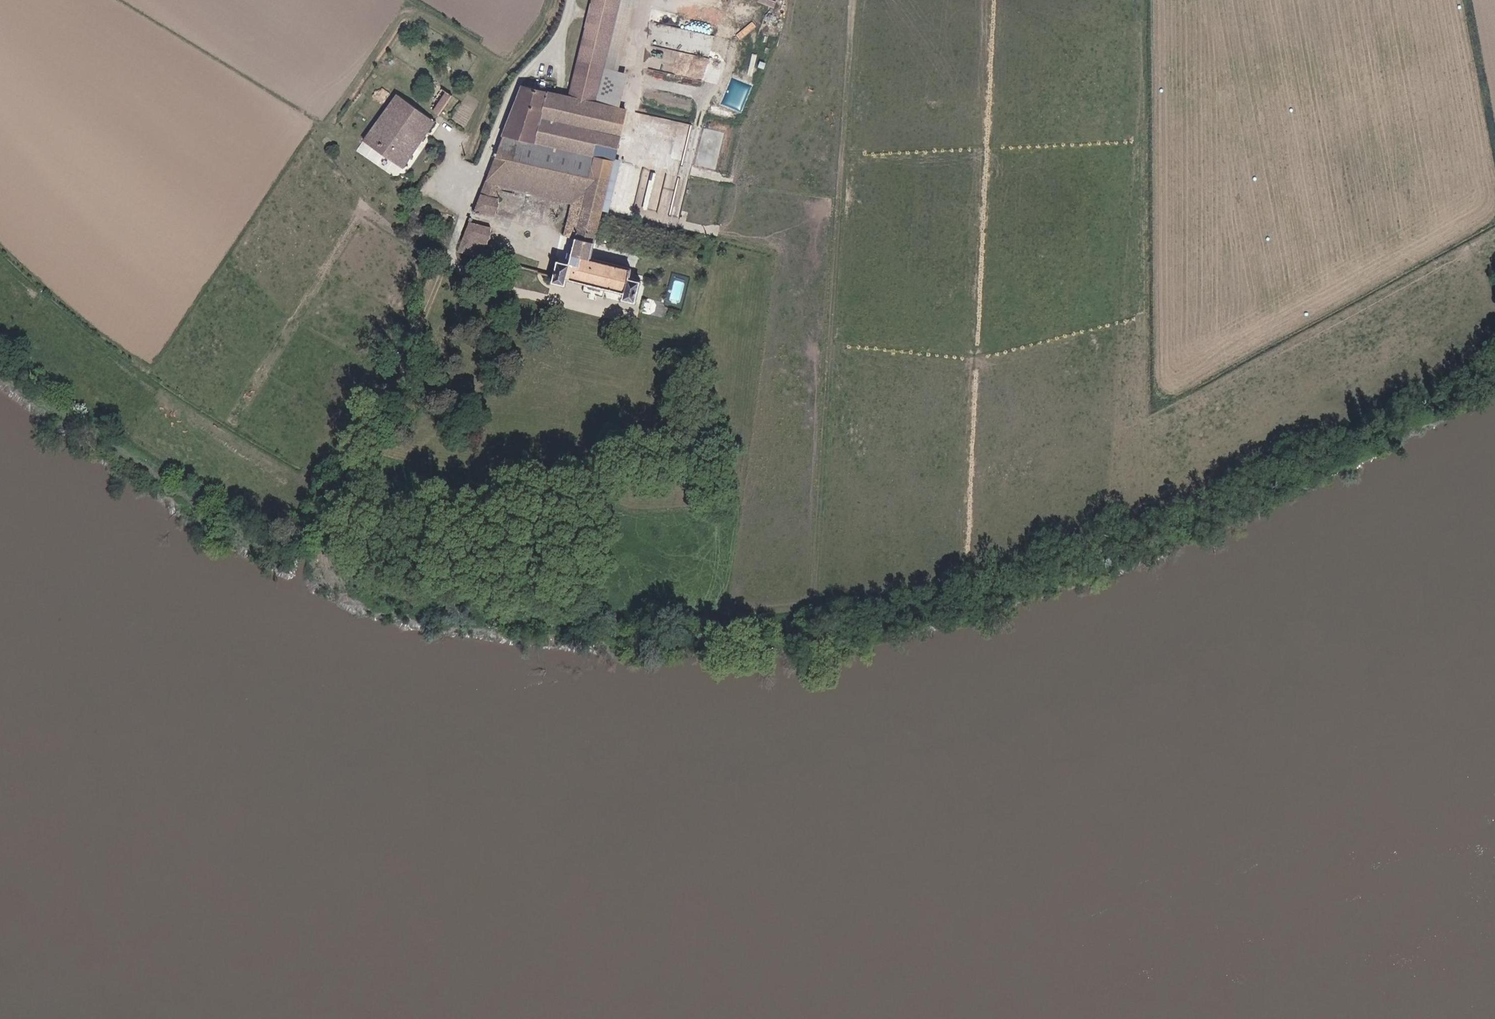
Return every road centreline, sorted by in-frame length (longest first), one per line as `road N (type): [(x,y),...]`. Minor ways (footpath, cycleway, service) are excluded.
road 1 (unclassified): [(470,196),(518,82),(564,46),(575,0)]

